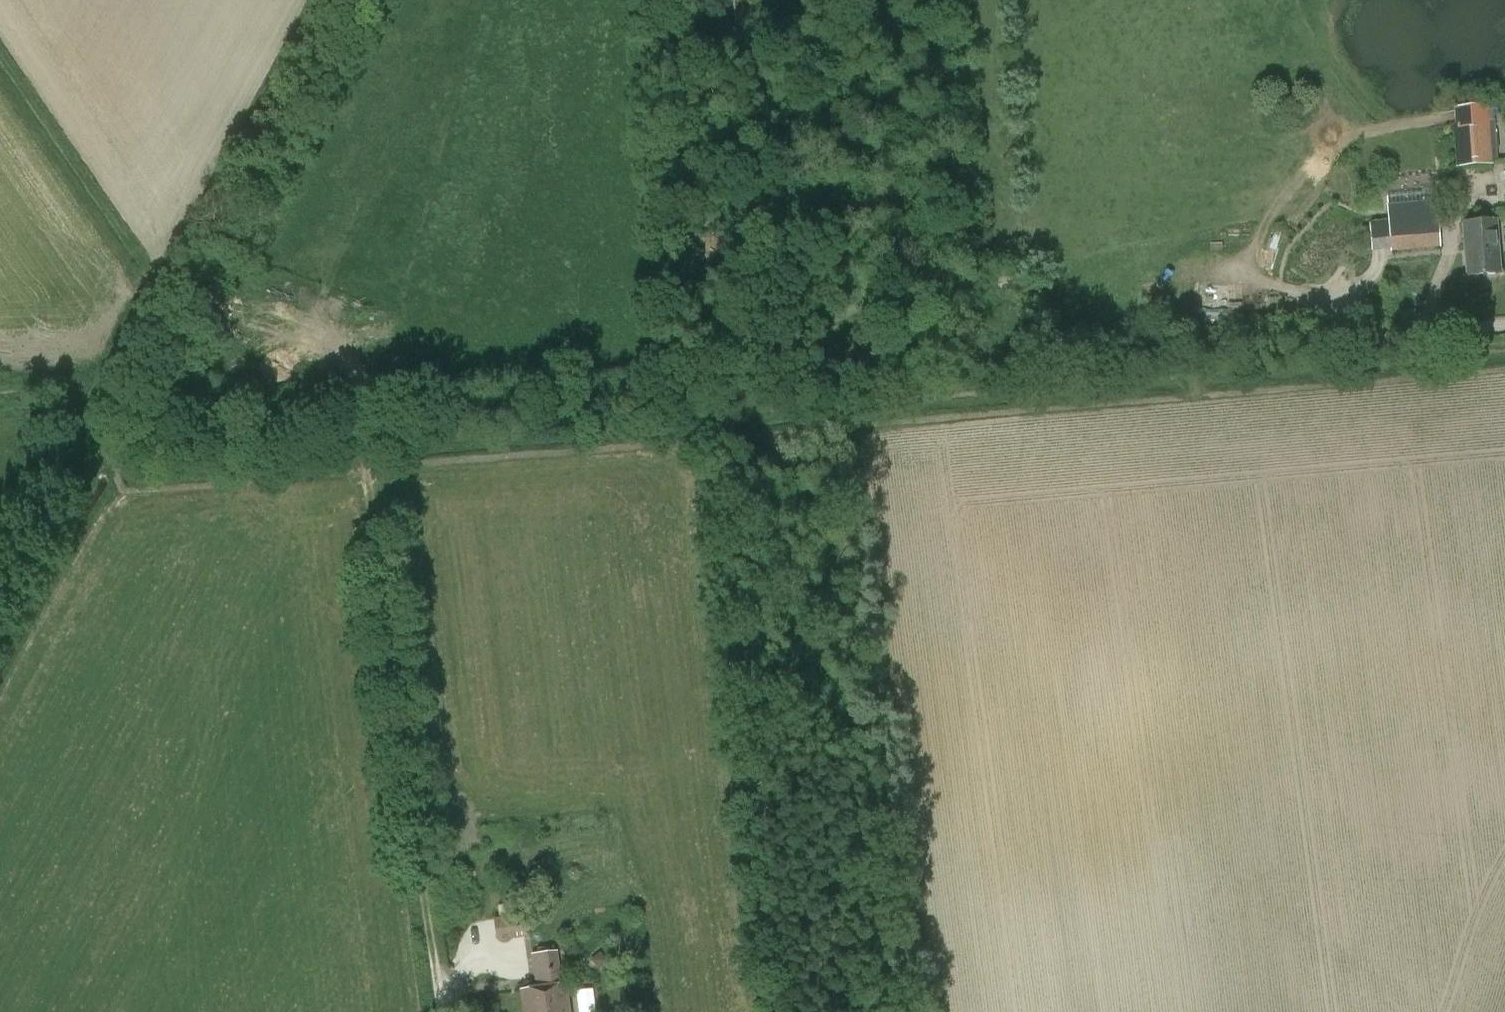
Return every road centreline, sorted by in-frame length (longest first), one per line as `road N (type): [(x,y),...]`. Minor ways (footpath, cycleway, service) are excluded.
road 1 (track): [(439,1011),(365,465),(367,441),(380,425),(975,376),(1077,357),(1504,327)]

